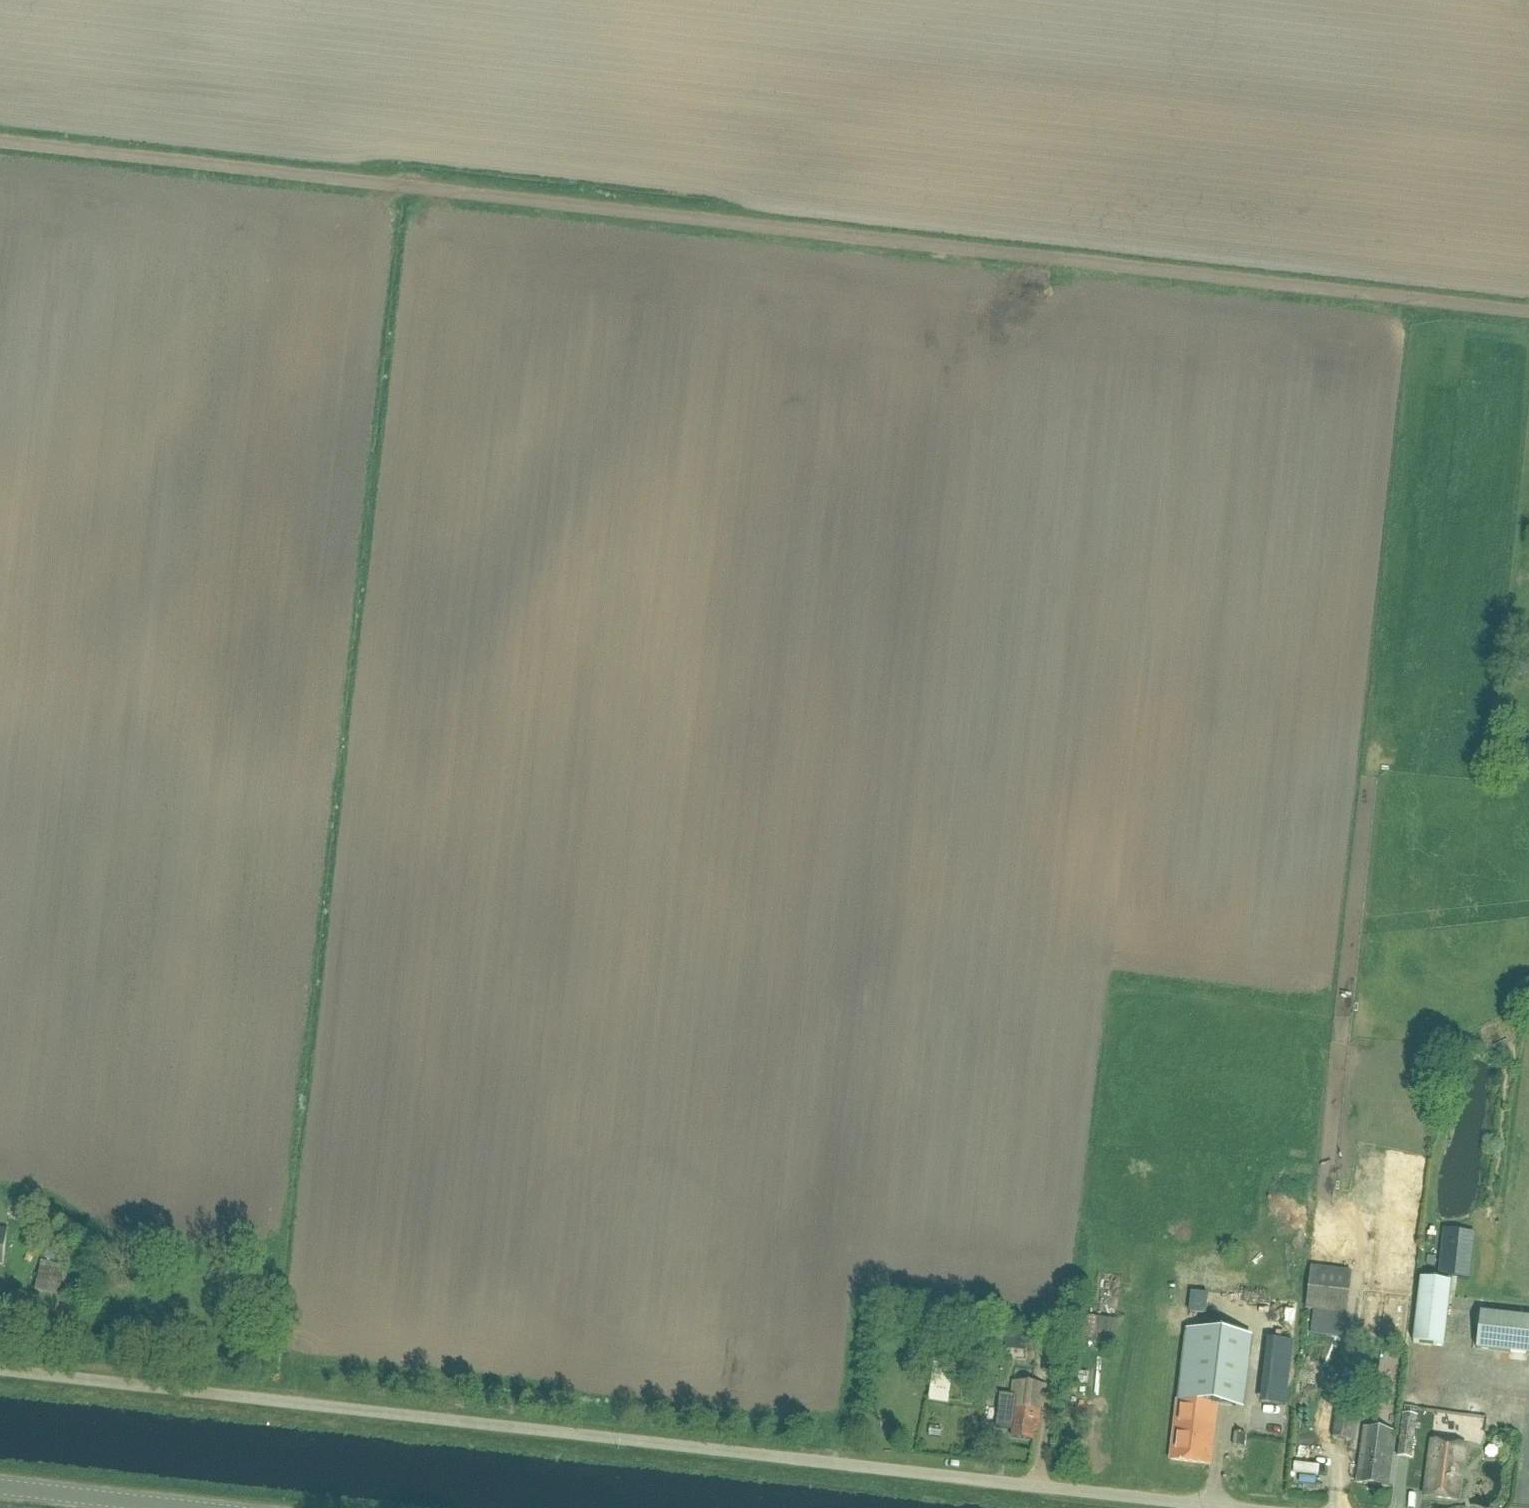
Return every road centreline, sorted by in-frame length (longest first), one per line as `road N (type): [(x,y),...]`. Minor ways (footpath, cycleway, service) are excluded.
road 1 (unclassified): [(1528,314),(0,141)]
road 2 (unclassified): [(1200,1507),(0,1374)]
road 3 (tertiary): [(0,1488),(174,1507)]

